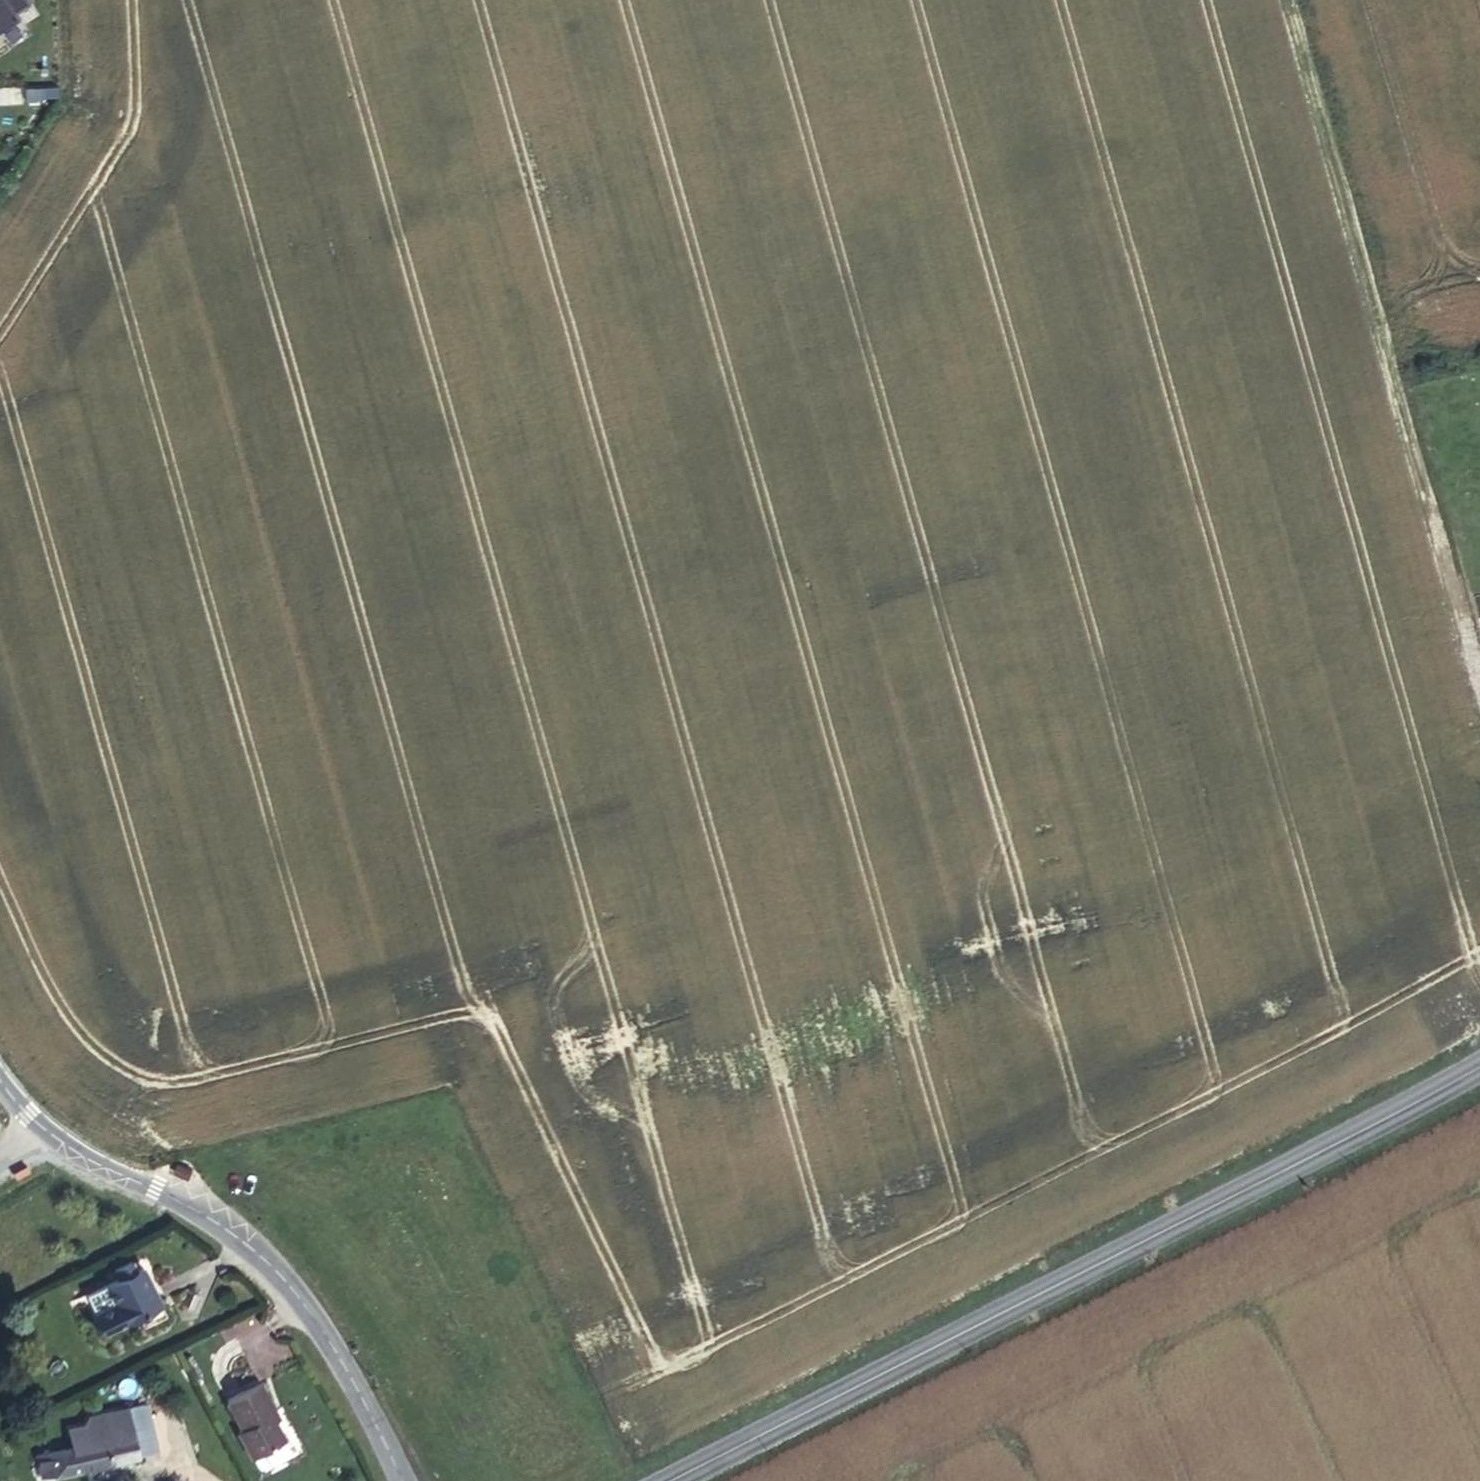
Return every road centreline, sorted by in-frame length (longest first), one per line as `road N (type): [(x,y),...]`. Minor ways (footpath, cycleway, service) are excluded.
road 1 (secondary): [(668,1480),(1268,1179),(1479,1060)]
road 2 (track): [(1479,680),(1293,0)]
road 3 (unclassified): [(401,1480),(366,1407),(275,1267),(226,1224),(41,1125)]

